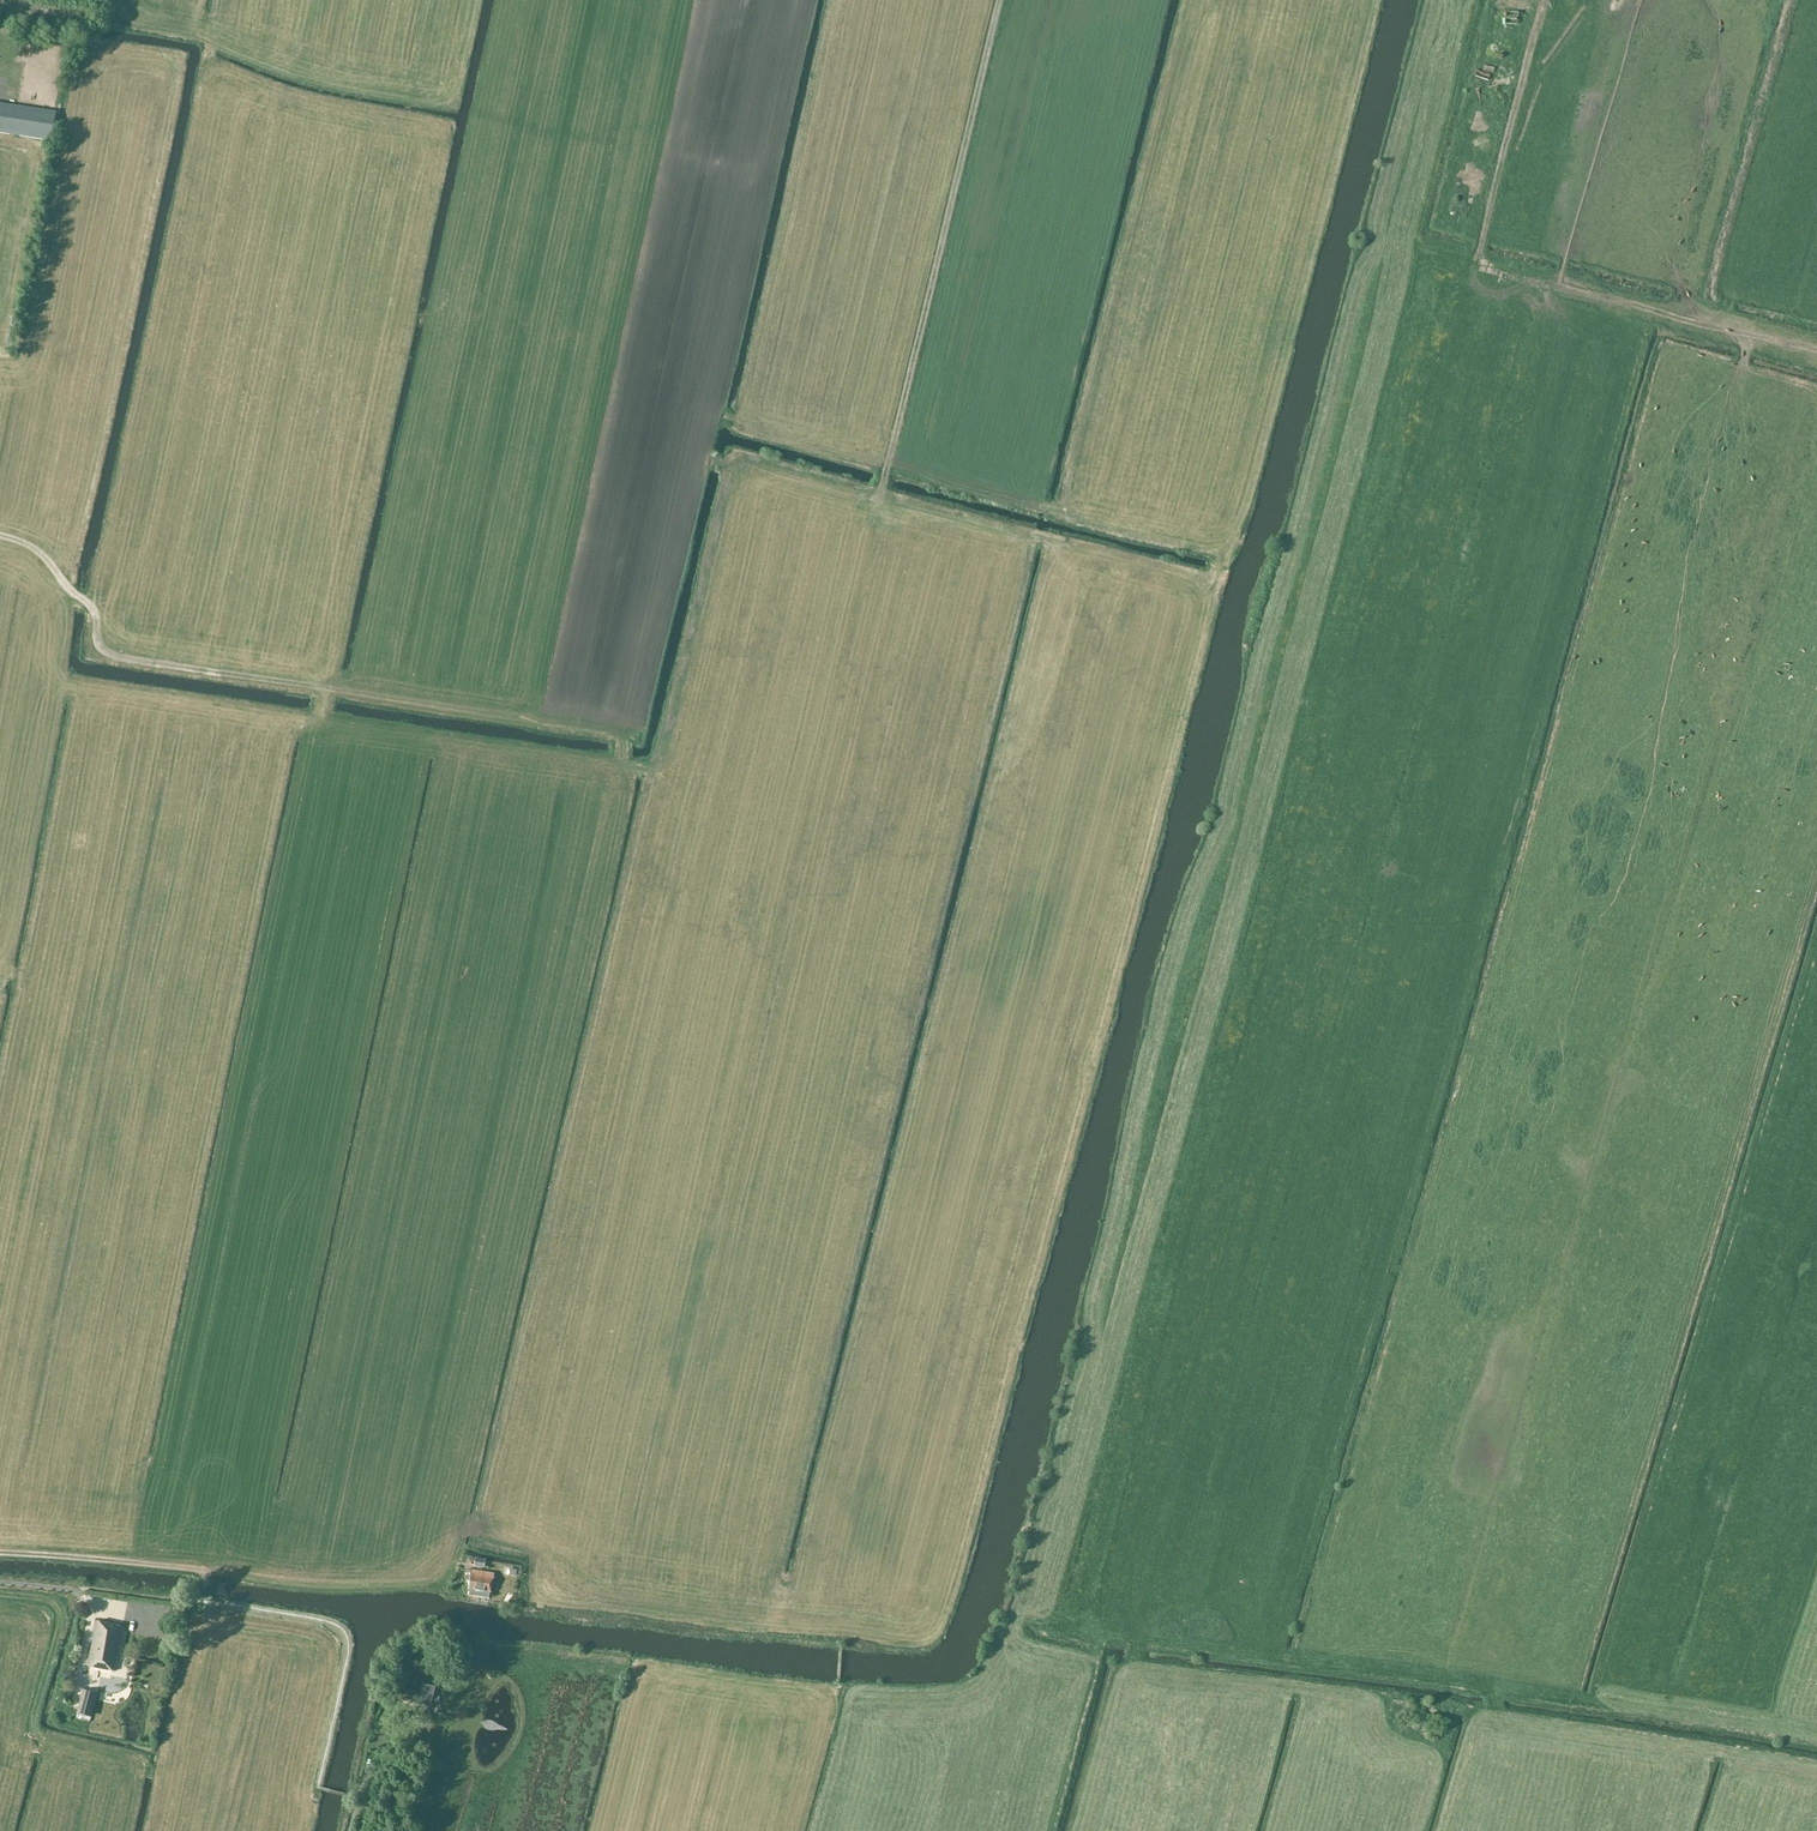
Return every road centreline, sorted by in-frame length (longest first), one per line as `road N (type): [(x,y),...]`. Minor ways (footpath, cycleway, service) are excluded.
road 1 (track): [(203,1573),(338,1589),(449,1587)]
road 2 (track): [(0,1556),(197,1570),(204,1599)]

